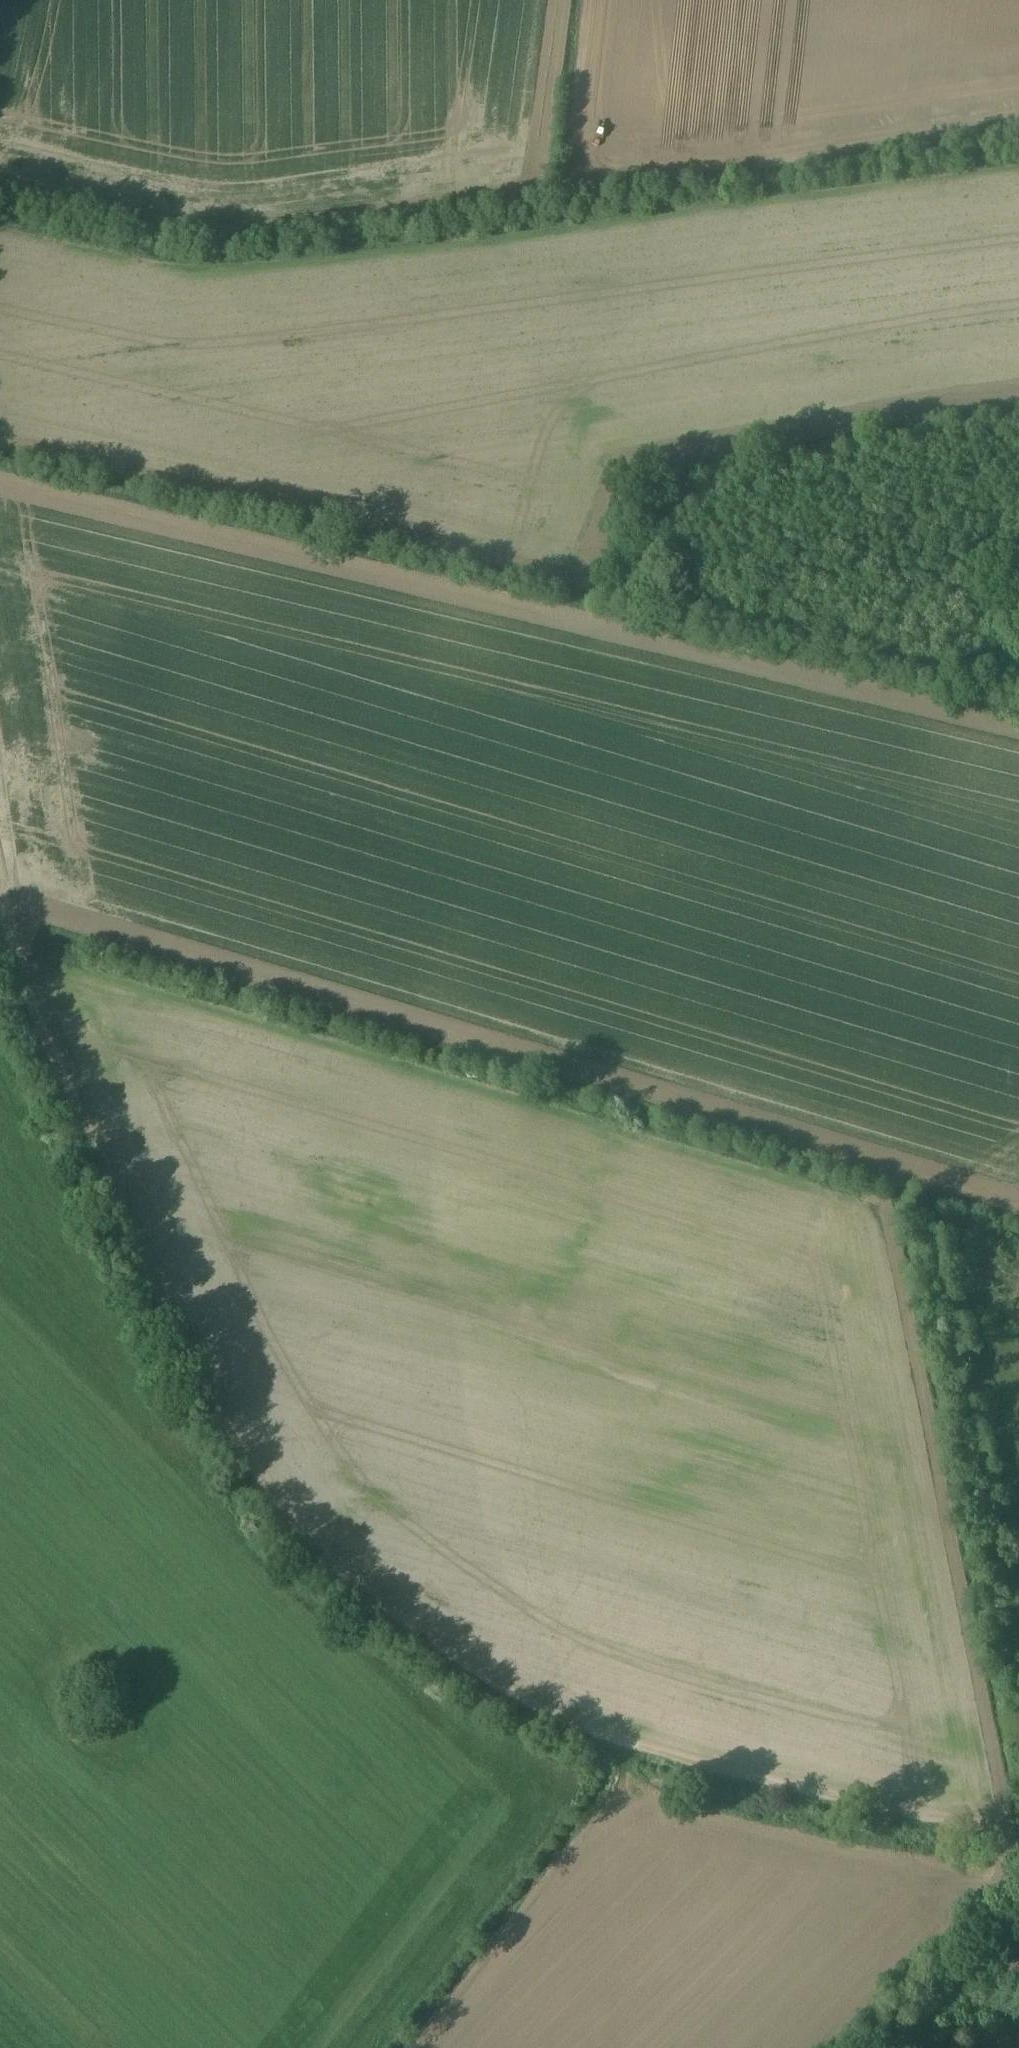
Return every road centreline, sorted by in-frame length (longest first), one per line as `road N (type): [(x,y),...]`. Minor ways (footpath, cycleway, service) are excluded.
road 1 (track): [(0,892),(52,1053),(111,1164),(160,1287),(224,1416),(319,1546),(455,1652),(618,1735),(759,1773),(1018,1811)]

